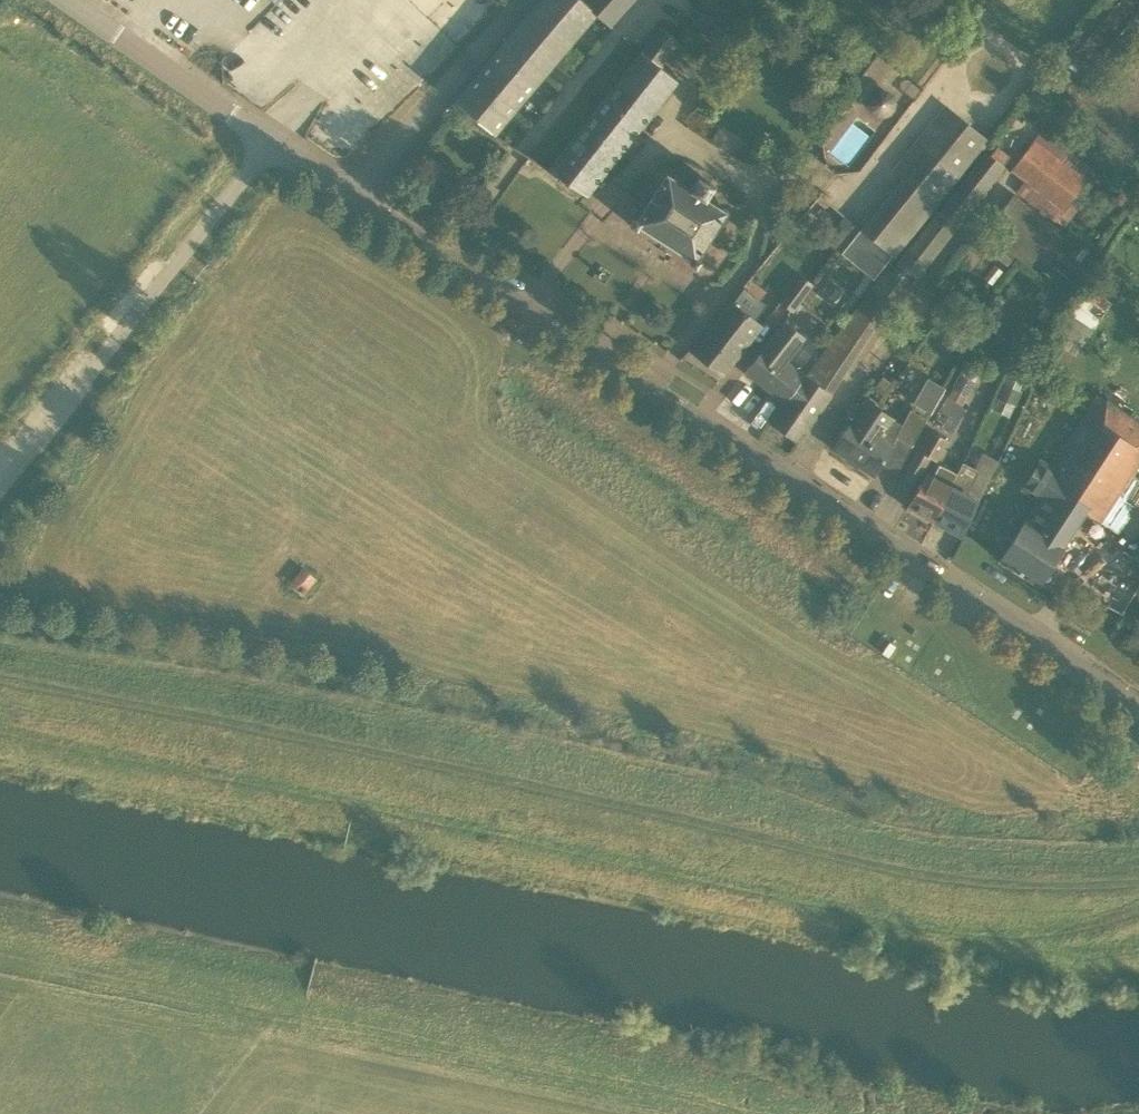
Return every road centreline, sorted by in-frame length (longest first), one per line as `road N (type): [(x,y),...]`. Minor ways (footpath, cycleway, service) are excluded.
road 1 (unclassified): [(869,530),(357,197)]
road 2 (track): [(0,498),(274,143)]
road 3 (unclassified): [(357,197),(68,0)]
road 4 (unclassified): [(869,530),(1138,710)]
road 5 (unclassified): [(357,197),(527,0)]

